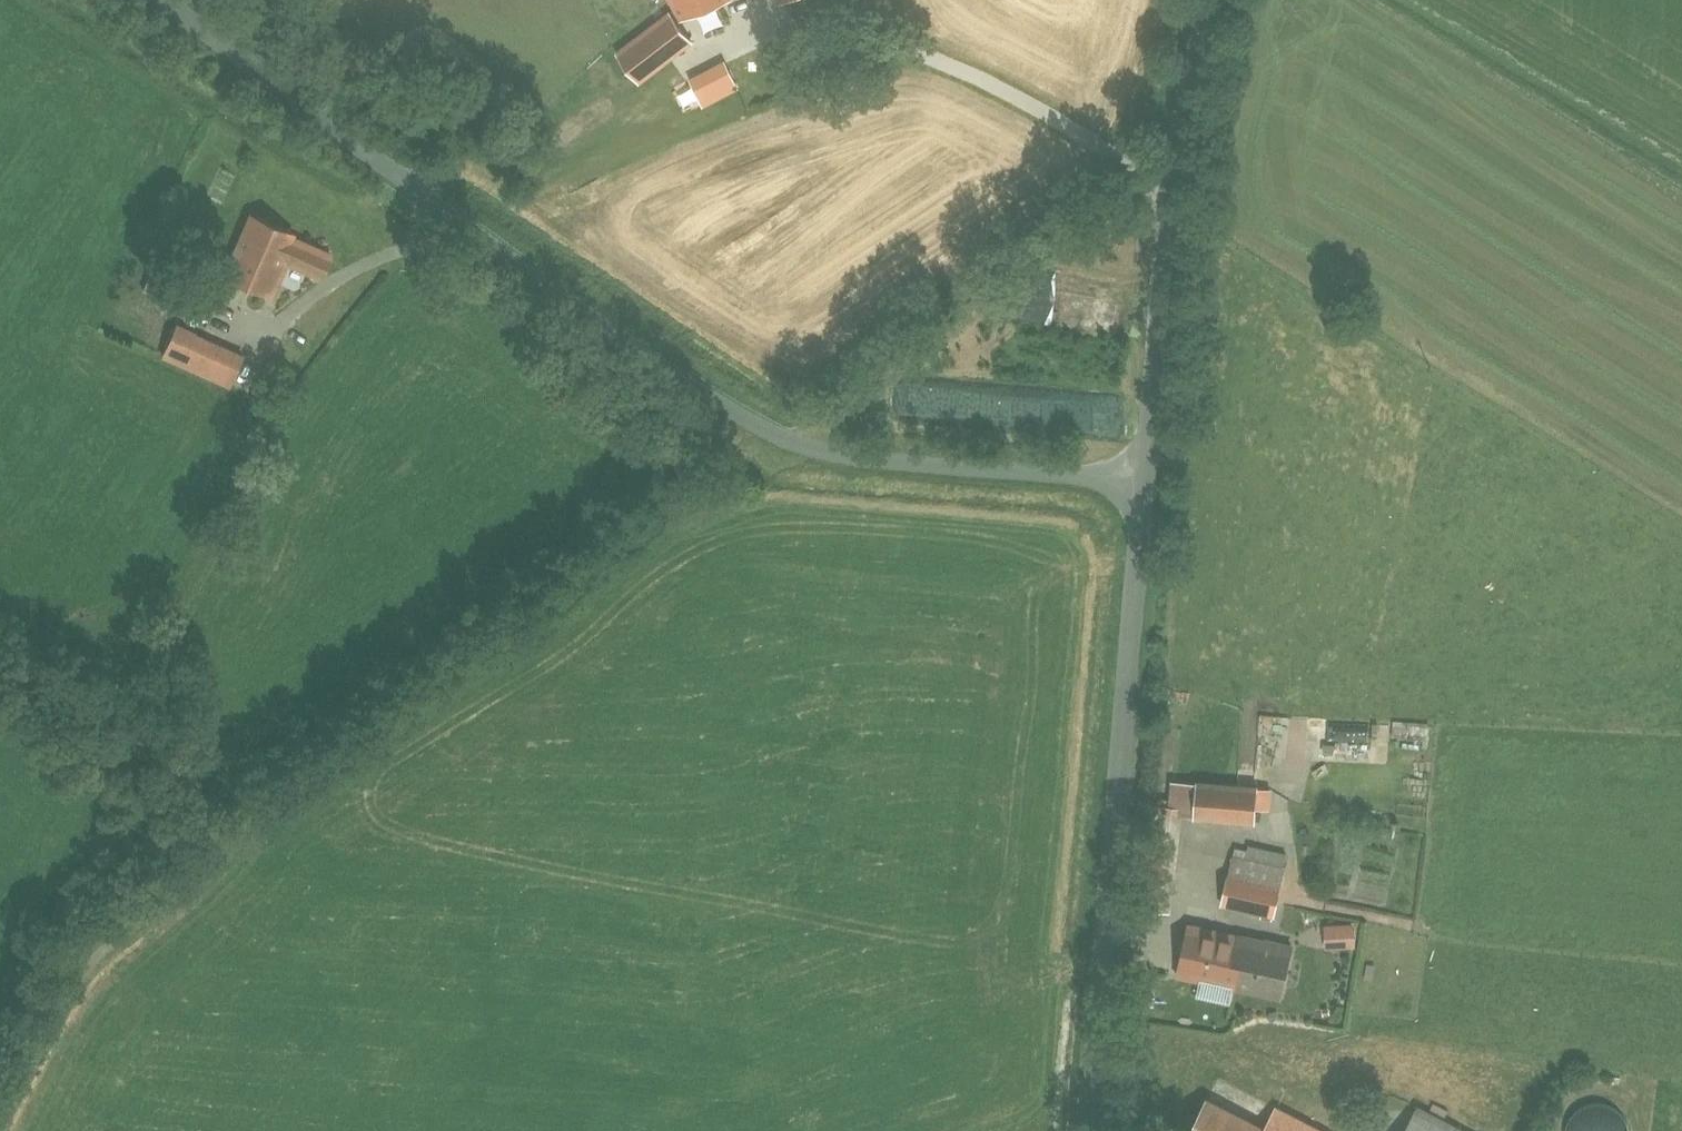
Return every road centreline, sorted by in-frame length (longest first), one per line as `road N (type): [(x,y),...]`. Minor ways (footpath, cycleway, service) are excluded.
road 1 (unclassified): [(1150,481),(877,466),(796,448),(715,409),(154,0)]
road 2 (residential): [(1092,1130),(1089,1091),(1150,481)]
road 3 (residential): [(1150,481),(1174,164),(1209,0)]
road 4 (unclassified): [(0,1109),(89,961),(206,863)]

